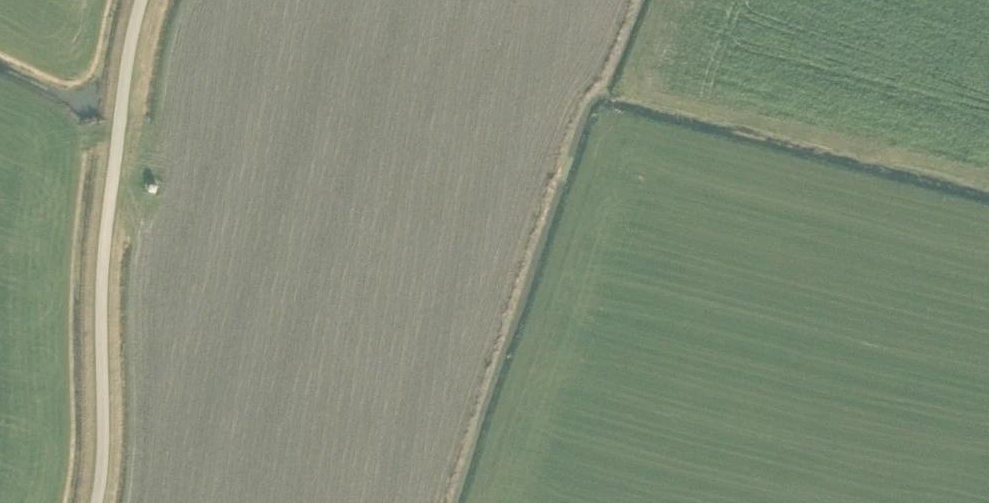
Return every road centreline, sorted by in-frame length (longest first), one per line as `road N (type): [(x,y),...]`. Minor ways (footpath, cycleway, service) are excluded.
road 1 (unclassified): [(96,502),(103,255),(140,0)]

